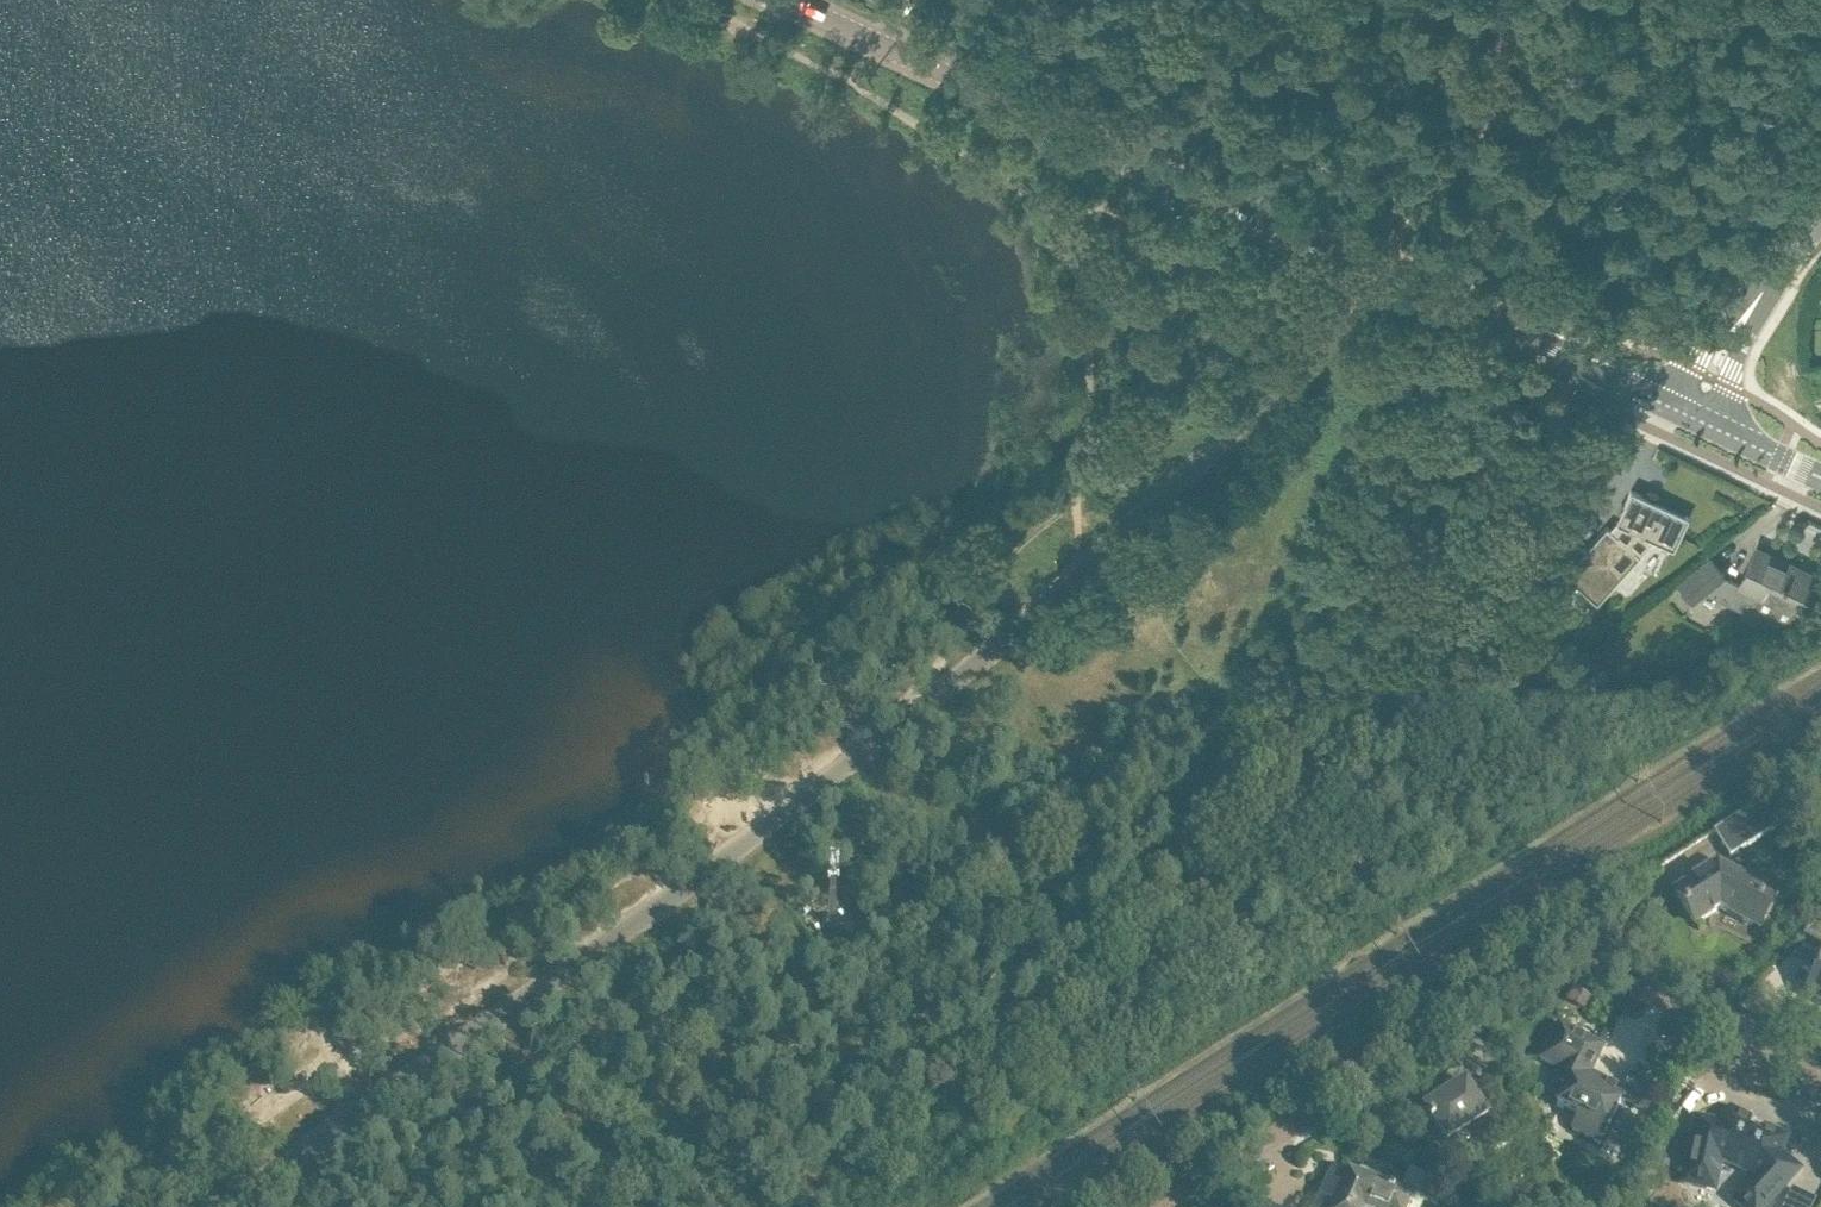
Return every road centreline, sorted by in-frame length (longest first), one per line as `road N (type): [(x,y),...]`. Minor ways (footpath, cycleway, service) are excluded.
road 1 (unclassified): [(219,1206),(699,876),(938,694),(1306,357),(1379,273)]
road 2 (residential): [(1157,1206),(1566,959),(1820,1080)]
road 3 (secondary): [(1379,273),(791,0)]
road 4 (secondary): [(1694,412),(1379,273)]
road 5 (tertiary): [(1694,412),(1724,346),(1820,219)]
road 6 (secondary): [(1820,476),(1694,412)]

